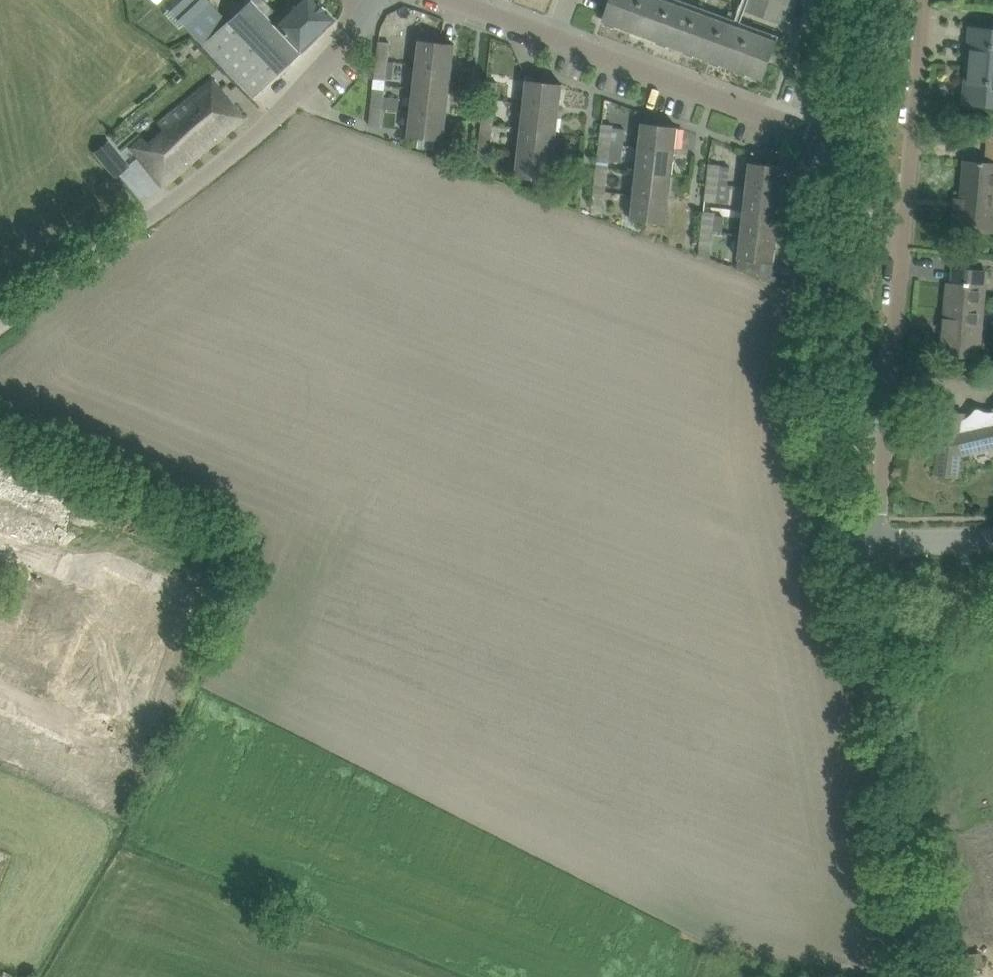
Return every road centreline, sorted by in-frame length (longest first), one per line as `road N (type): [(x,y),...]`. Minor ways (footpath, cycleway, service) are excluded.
road 1 (residential): [(877,541),(929,0)]
road 2 (tertiary): [(922,976),(845,542)]
road 3 (tertiary): [(845,542),(823,386),(845,140)]
road 4 (residential): [(147,219),(281,111),(373,0)]
road 5 (residential): [(769,116),(555,37)]
road 6 (unclassified): [(0,323),(147,219)]
road 7 (tertiary): [(845,140),(868,0)]
road 8 (residential): [(811,0),(769,116)]

